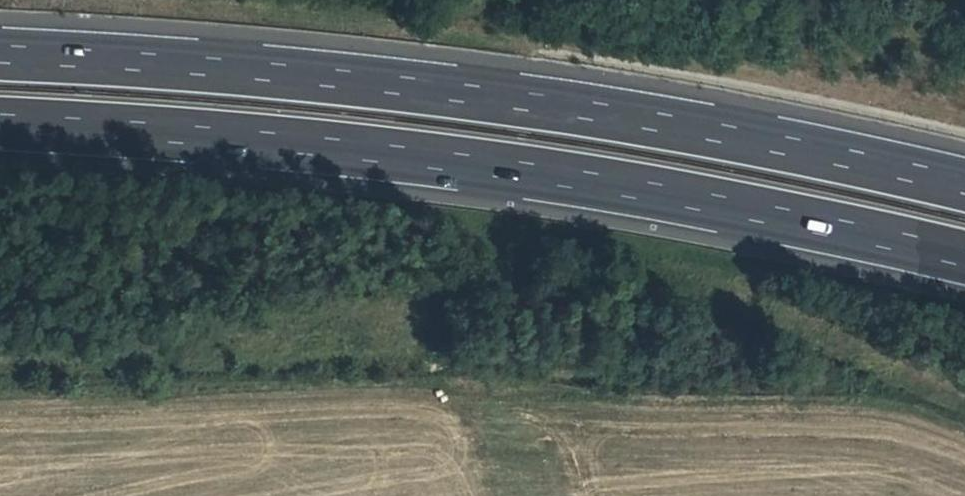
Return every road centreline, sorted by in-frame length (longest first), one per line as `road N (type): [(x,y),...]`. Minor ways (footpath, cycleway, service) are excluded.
road 1 (motorway): [(0,126),(388,158),(621,189),(964,262)]
road 2 (motorway): [(964,189),(629,118),(390,87),(0,59)]

